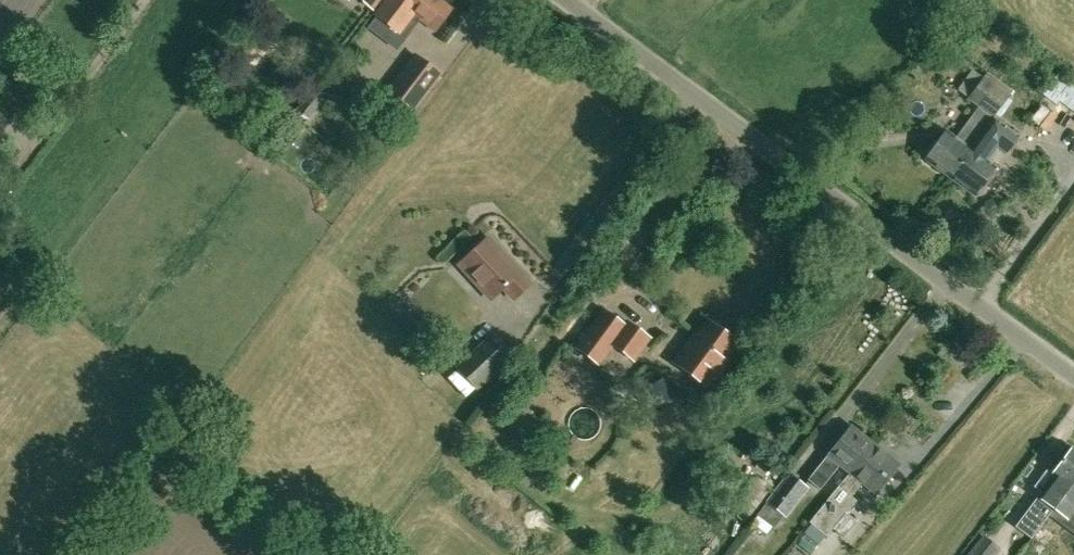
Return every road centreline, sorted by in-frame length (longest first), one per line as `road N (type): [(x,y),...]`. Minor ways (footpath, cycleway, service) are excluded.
road 1 (unclassified): [(1073,382),(560,0)]

